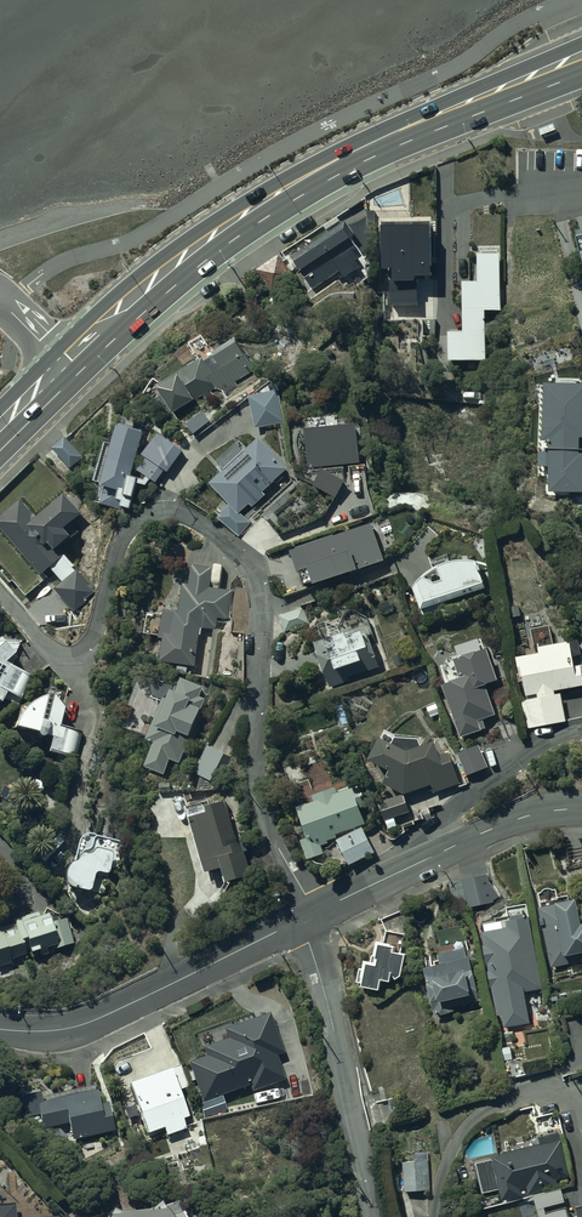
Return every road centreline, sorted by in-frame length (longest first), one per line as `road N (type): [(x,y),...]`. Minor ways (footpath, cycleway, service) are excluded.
road 1 (residential): [(0,592),(53,652),(80,661),(91,649),(114,553),(140,518),(177,511),(233,549),(251,572),(263,616),(256,783),(264,820),(305,894),(307,916)]
road 2 (secondary): [(0,425),(137,295),(273,195),(362,147),(581,53)]
road 3 (tertiary): [(0,1029),(40,1033),(125,1010),(307,916)]
road 4 (residential): [(307,916),(373,1216)]
road 5 (residential): [(446,850),(441,829),(464,802),(517,762),(581,734)]
road 6 (tertiary): [(307,916),(446,850)]
road 7 (tertiary): [(446,850),(527,816),(581,810)]
road 8 (residential): [(581,191),(447,208)]

